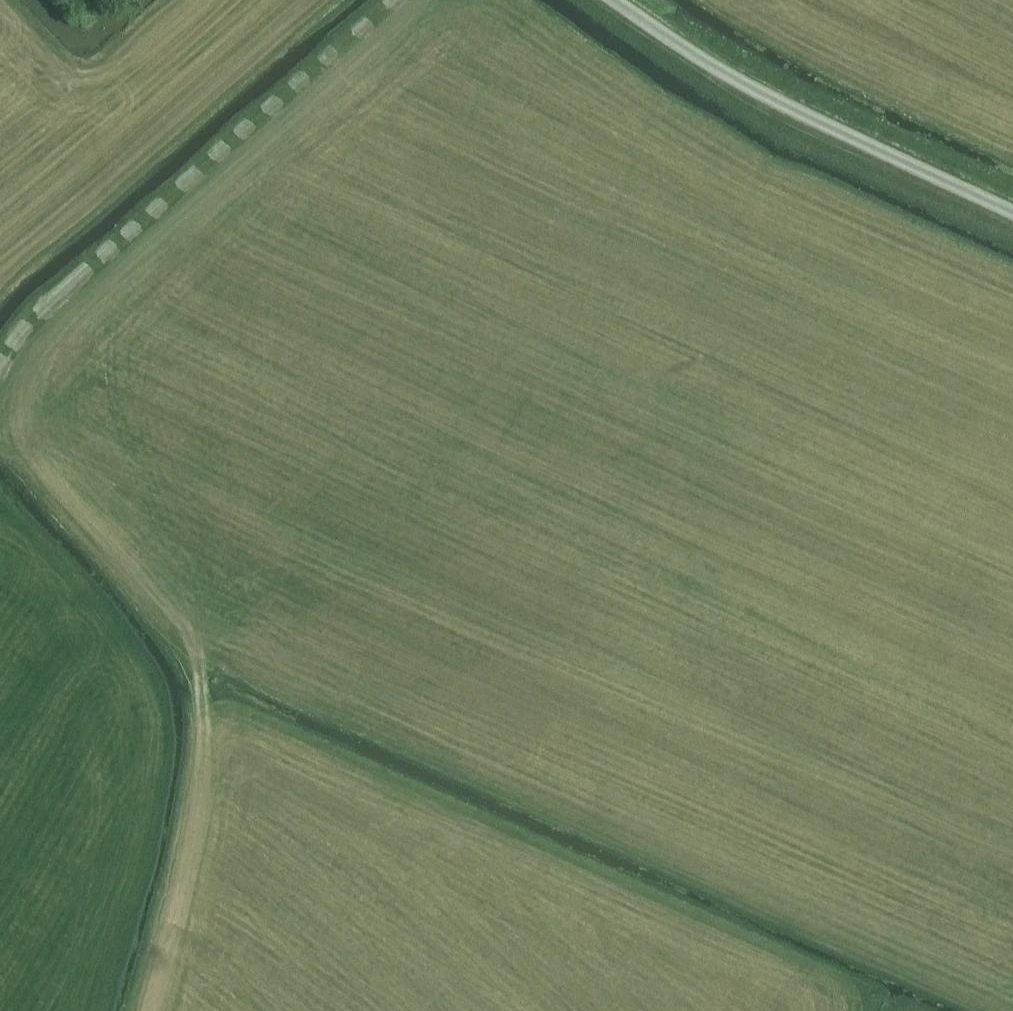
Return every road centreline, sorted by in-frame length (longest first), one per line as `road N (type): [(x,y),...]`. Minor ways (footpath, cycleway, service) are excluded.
road 1 (track): [(142,1010),(194,830),(205,731),(198,666),(179,614),(62,491),(24,429),(17,386),(30,345),(92,265),(402,0)]
road 2 (unclassified): [(1012,210),(733,78),(617,0)]

